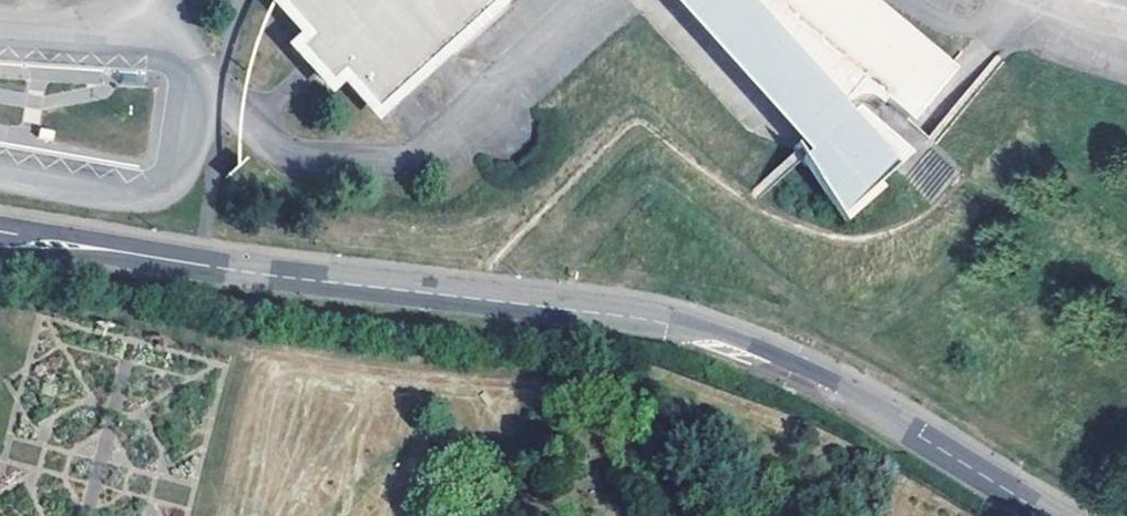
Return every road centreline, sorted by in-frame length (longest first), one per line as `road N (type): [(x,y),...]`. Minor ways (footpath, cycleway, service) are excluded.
road 1 (residential): [(1049,515),(843,387),(708,328),(0,237)]

